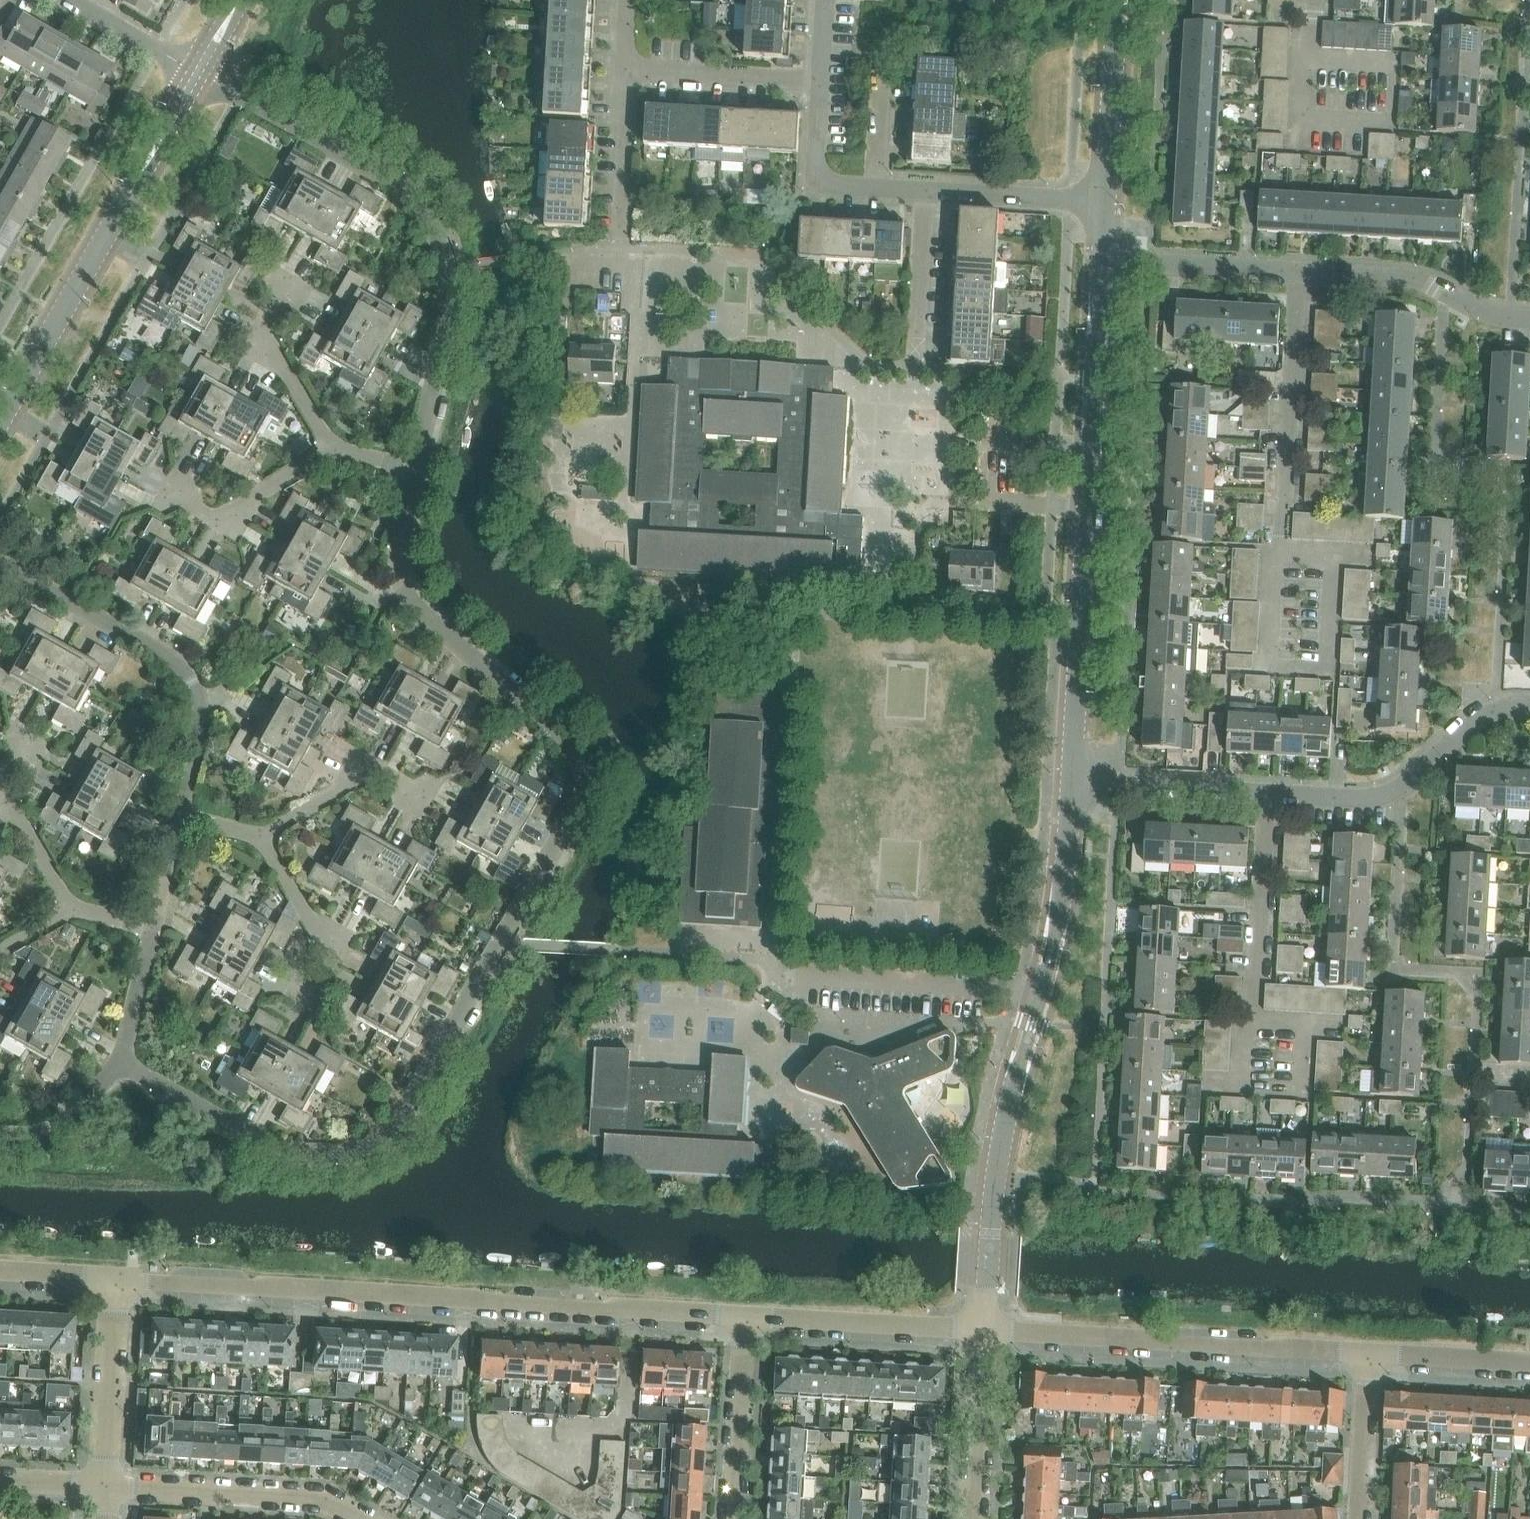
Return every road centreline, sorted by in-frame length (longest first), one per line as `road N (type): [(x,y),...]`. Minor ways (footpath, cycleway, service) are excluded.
road 1 (residential): [(122,1065),(300,1154),(360,1153),(380,1144),(411,1113),(570,811),(579,786),(576,768),(535,712),(415,601),(394,558),(411,473)]
road 2 (residential): [(744,1317),(119,1277)]
road 3 (residential): [(984,1328),(997,1174),(1053,950),(1073,781)]
road 4 (residential): [(411,473),(442,335),(446,276),(437,240),(391,184),(200,71)]
road 5 (residential): [(1073,781),(1102,259)]
road 6 (residential): [(1529,708),(1484,714),(1380,797),(1073,781)]
road 7 (residential): [(1529,319),(1484,312),(1411,279),(1102,259)]
road 8 (residential): [(0,420),(200,71)]
road 9 (residential): [(1366,1353),(984,1328)]
road 10 (residential): [(181,817),(202,711),(193,679),(170,655),(0,561)]
road 11 (residential): [(358,1518),(313,1499),(104,1482)]
road 12 (residential): [(623,75),(616,261),(561,259)]
road 13 (residential): [(984,1328),(744,1317)]
road 14 (residential): [(104,1482),(119,1277)]
road 15 (residential): [(1105,203),(1116,0)]
road 16 (residential): [(731,1518),(744,1317)]
road 17 (residential): [(821,84),(623,75)]
road 18 (residential): [(980,1518),(984,1328)]
road 19 (residential): [(262,837),(374,769),(419,794)]
road 20 (residential): [(1105,203),(927,192)]
road 21 (residential): [(331,455),(262,347),(278,301)]
road 22 (residential): [(919,361),(927,192)]
road 23 (residential): [(179,487),(216,508),(331,455)]
road 24 (residential): [(1366,1353),(1355,1518)]
road 25 (residential): [(1529,1363),(1366,1353)]
road 26 (residential): [(821,84),(818,171),(843,188),(881,190)]
road 27 (residential): [(200,71),(69,0)]
road 28 (residential): [(122,1065),(63,1120),(0,1134)]
road 29 (residential): [(122,1065),(152,930)]

